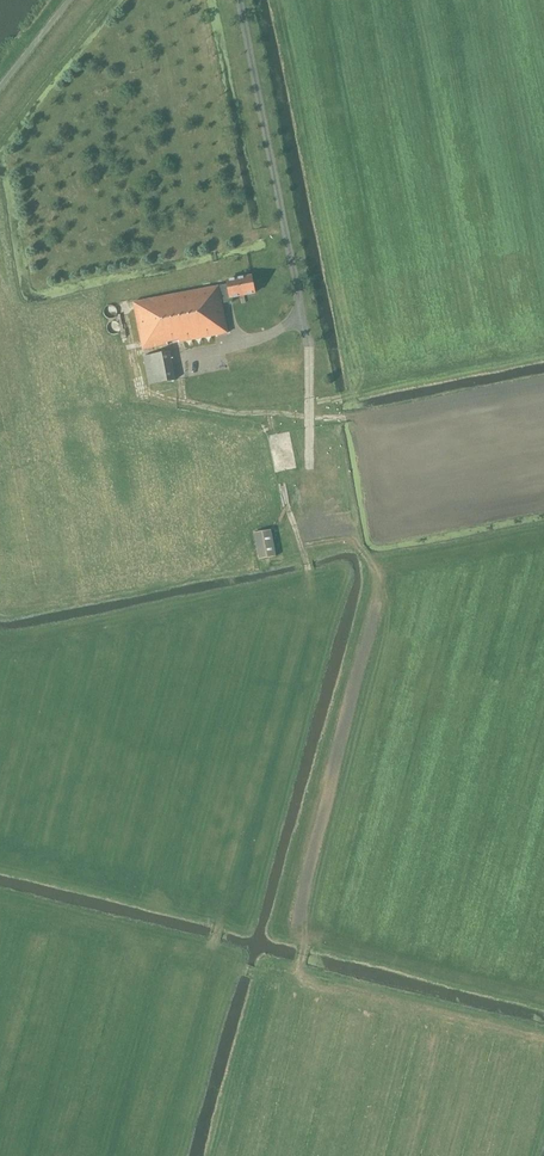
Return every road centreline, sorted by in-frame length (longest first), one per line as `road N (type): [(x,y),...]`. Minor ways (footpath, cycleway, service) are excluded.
road 1 (track): [(302,307),(310,347),(310,468),(323,509),(375,570)]

